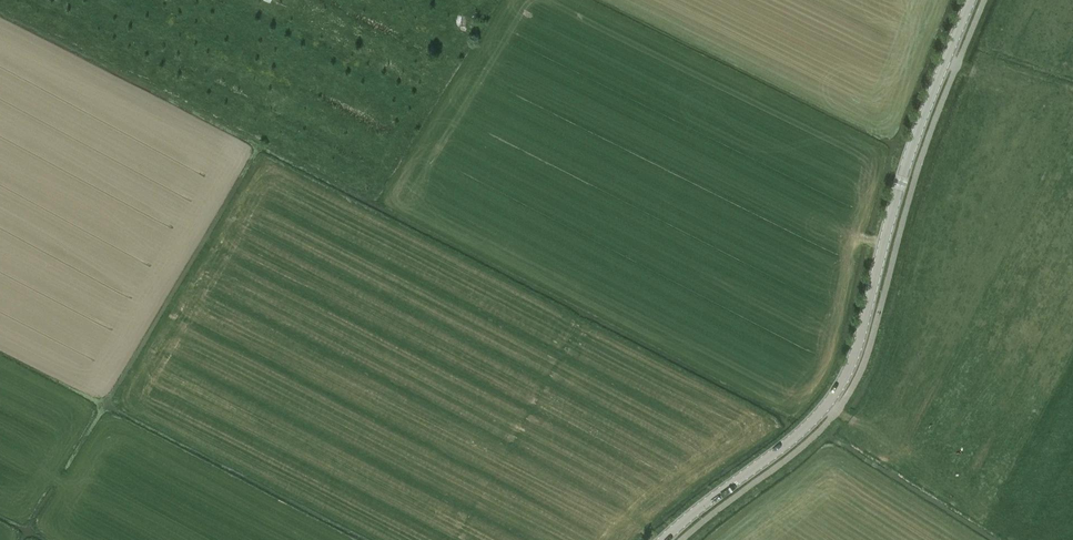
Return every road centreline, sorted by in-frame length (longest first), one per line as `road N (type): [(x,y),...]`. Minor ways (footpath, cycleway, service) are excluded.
road 1 (tertiary): [(663,539),(797,437),(851,365),(919,130),(972,0)]

